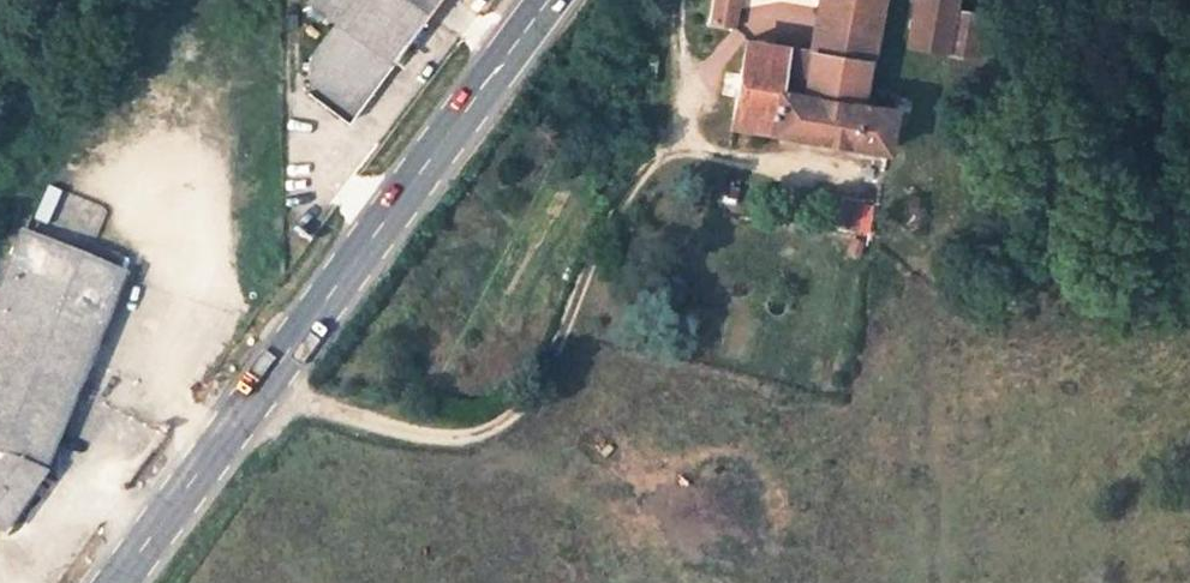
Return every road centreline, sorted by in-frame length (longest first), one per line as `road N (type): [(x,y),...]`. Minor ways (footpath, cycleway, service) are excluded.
road 1 (primary): [(122,582),(549,0)]

